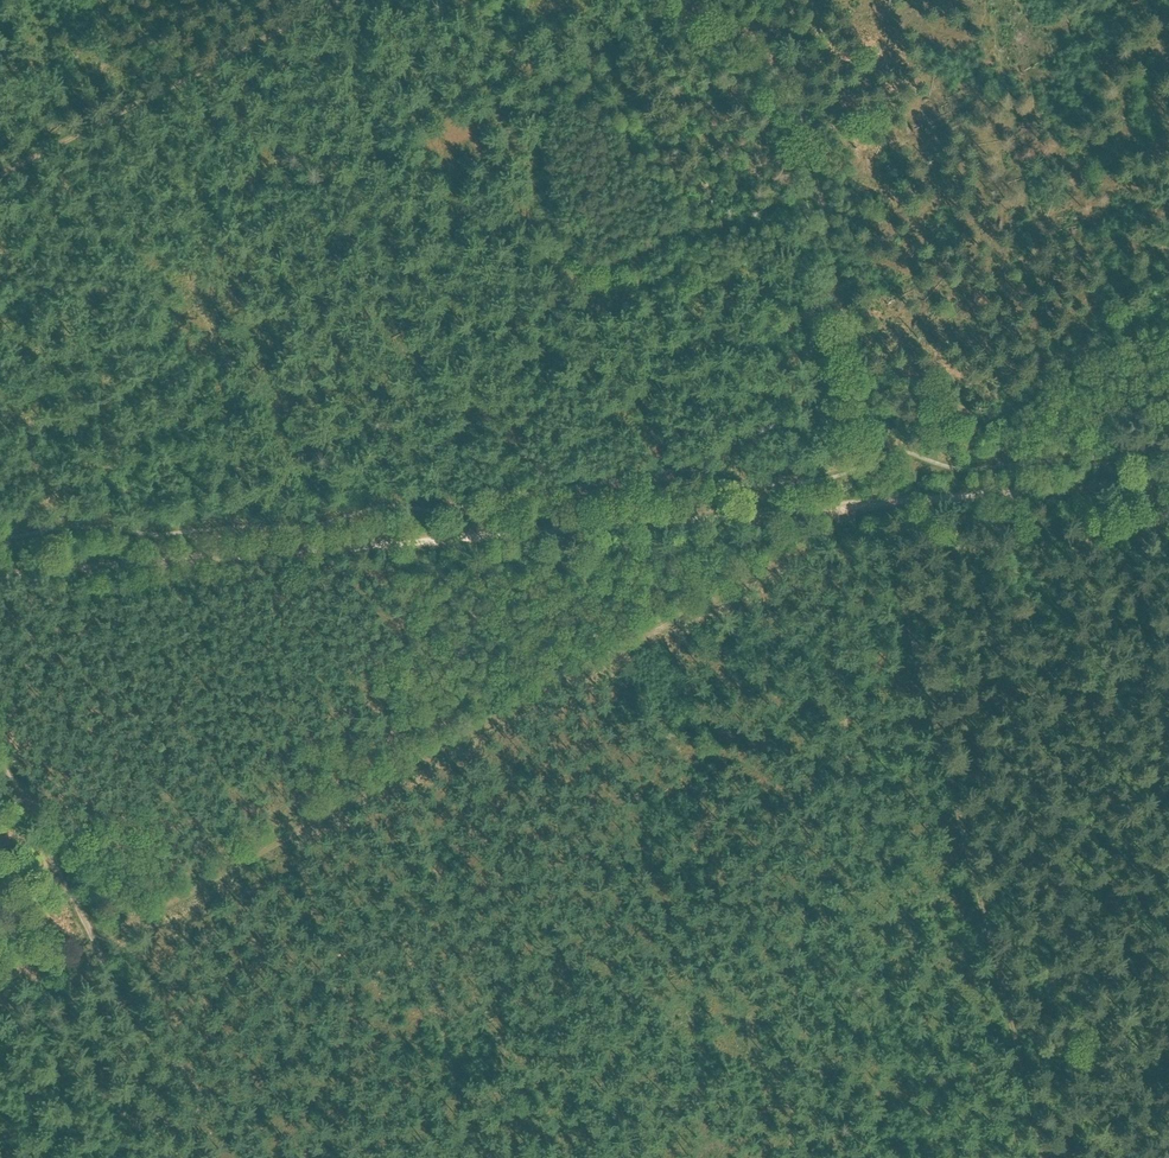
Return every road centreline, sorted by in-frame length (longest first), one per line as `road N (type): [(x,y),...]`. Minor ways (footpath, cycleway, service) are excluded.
road 1 (track): [(1046,1157),(875,503),(793,94),(767,59),(673,0)]
road 2 (track): [(0,575),(1168,479)]
road 3 (track): [(0,984),(93,942),(875,503)]
road 4 (track): [(0,760),(93,942),(178,1157)]
road 5 (track): [(344,0),(0,175)]

